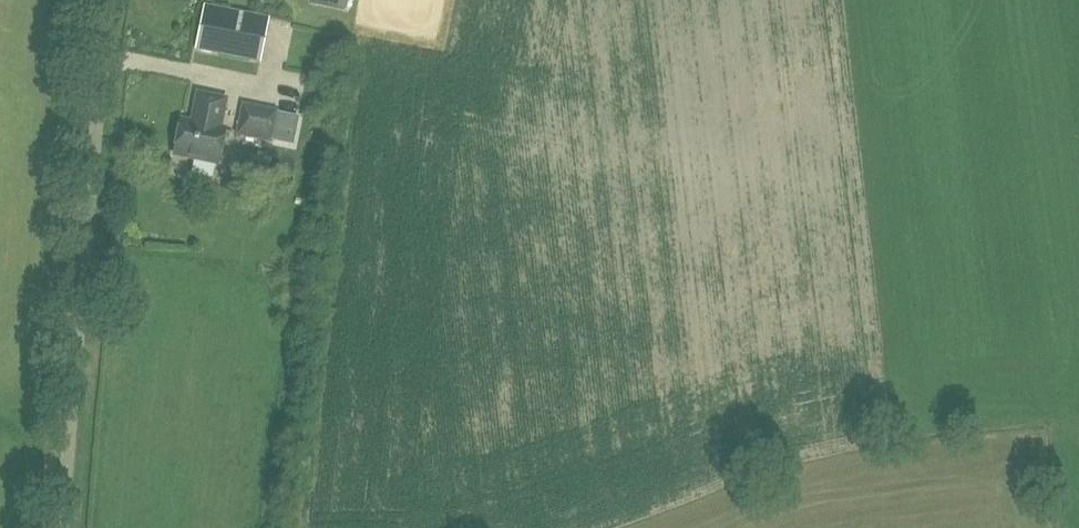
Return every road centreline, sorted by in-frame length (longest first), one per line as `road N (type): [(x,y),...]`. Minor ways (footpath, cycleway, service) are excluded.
road 1 (unclassified): [(58,527),(108,0)]

